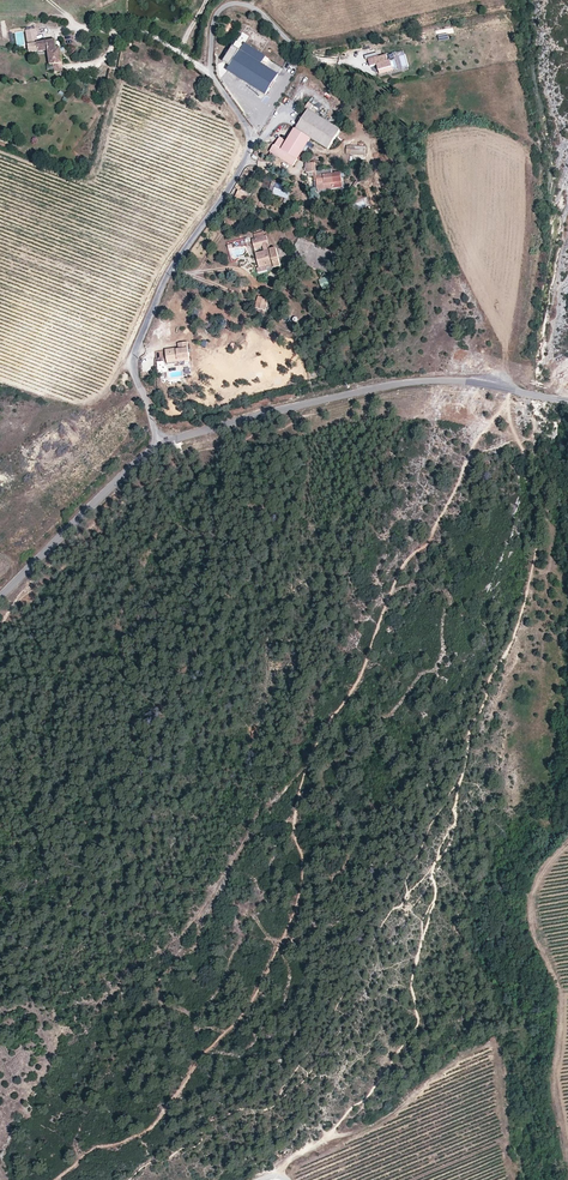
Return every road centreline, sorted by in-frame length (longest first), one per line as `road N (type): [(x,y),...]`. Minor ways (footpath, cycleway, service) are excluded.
road 1 (residential): [(160,446),(137,388),(140,340),(176,257),(248,151),(247,131),(211,73)]
road 2 (tertiary): [(160,446),(399,384),(456,380),(567,401)]
road 3 (tertiary): [(0,598),(160,446)]

